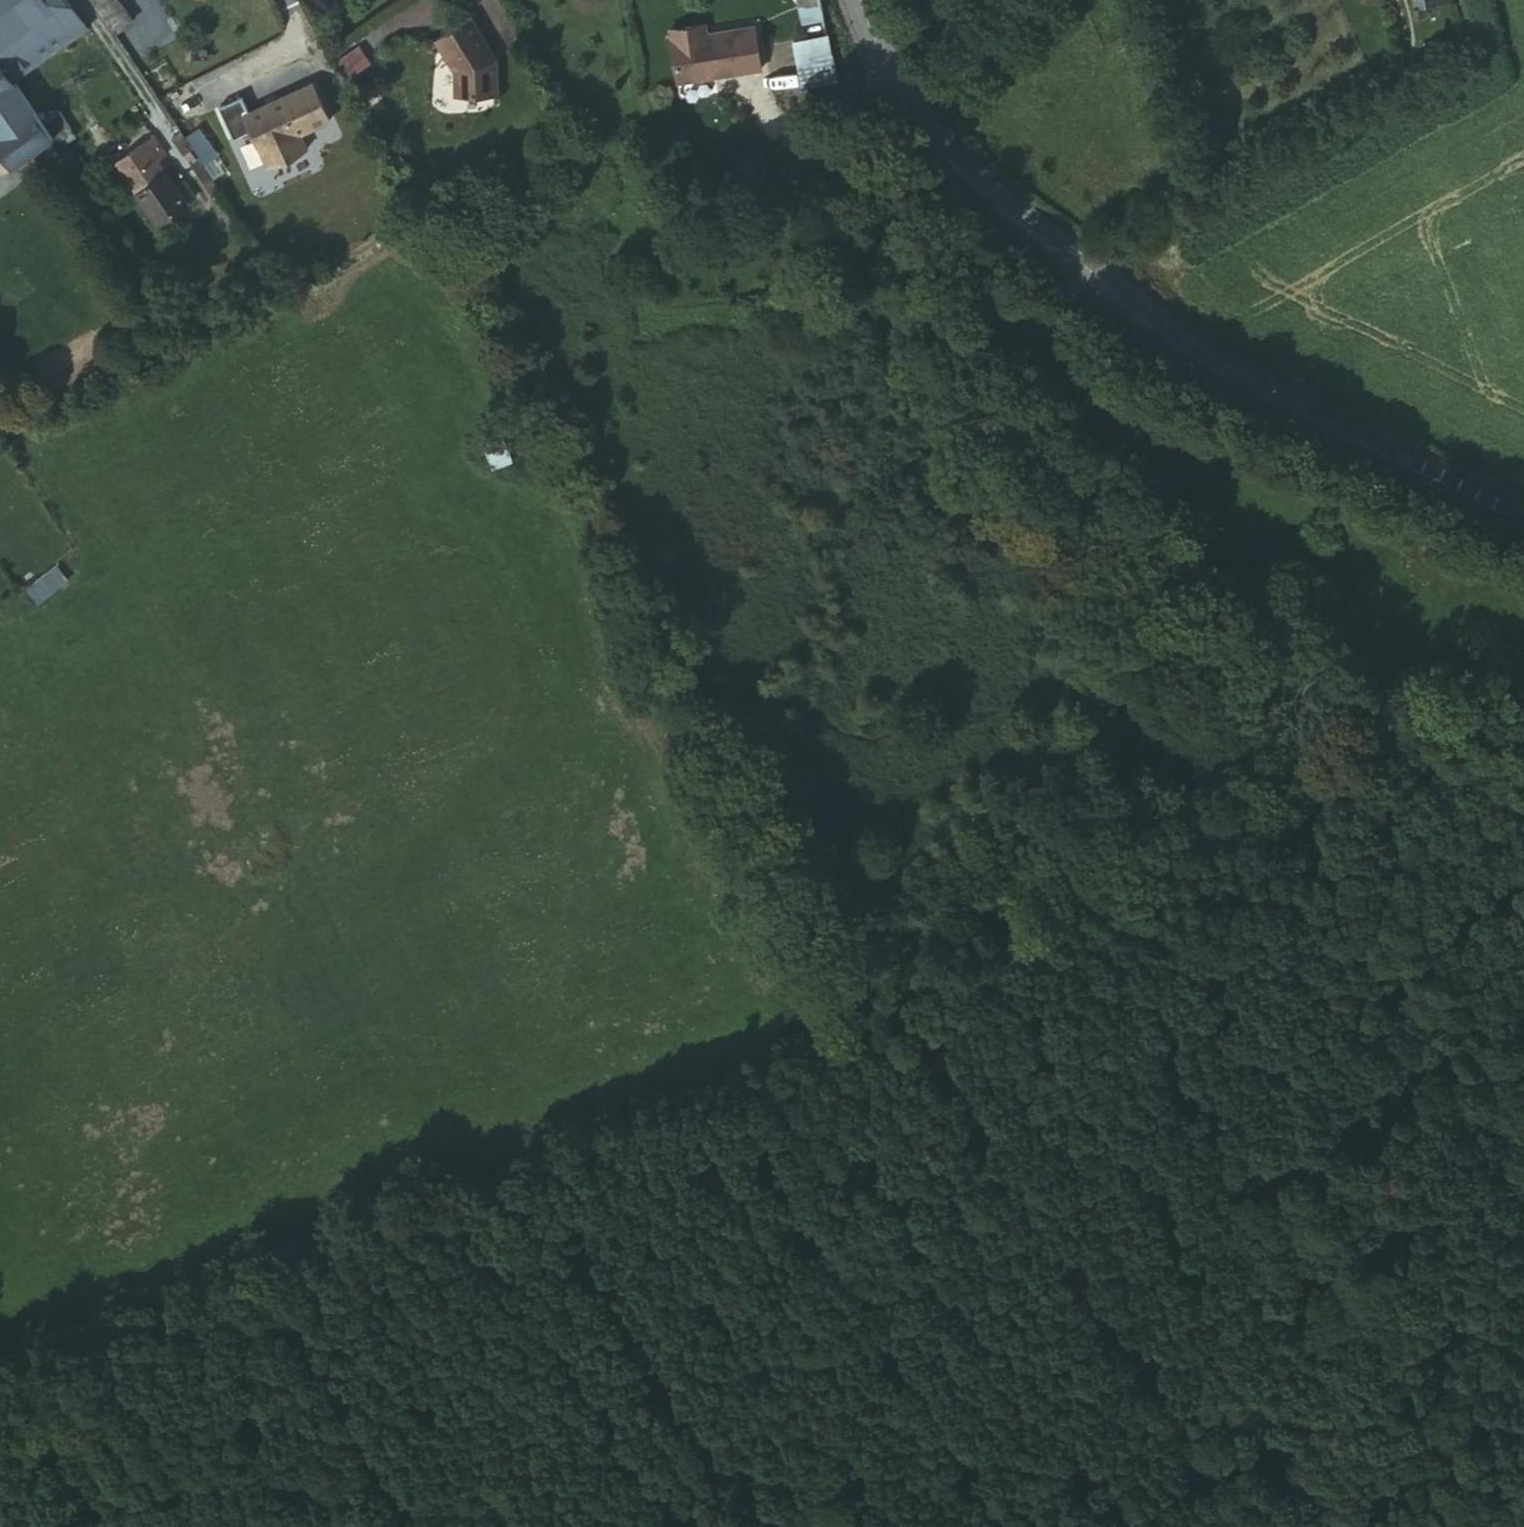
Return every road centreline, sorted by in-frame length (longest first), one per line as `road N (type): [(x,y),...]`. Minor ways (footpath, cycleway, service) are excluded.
road 1 (secondary): [(859,0),(886,77),(966,194),(1087,288),(1523,521)]
road 2 (track): [(1385,724),(1523,715)]

